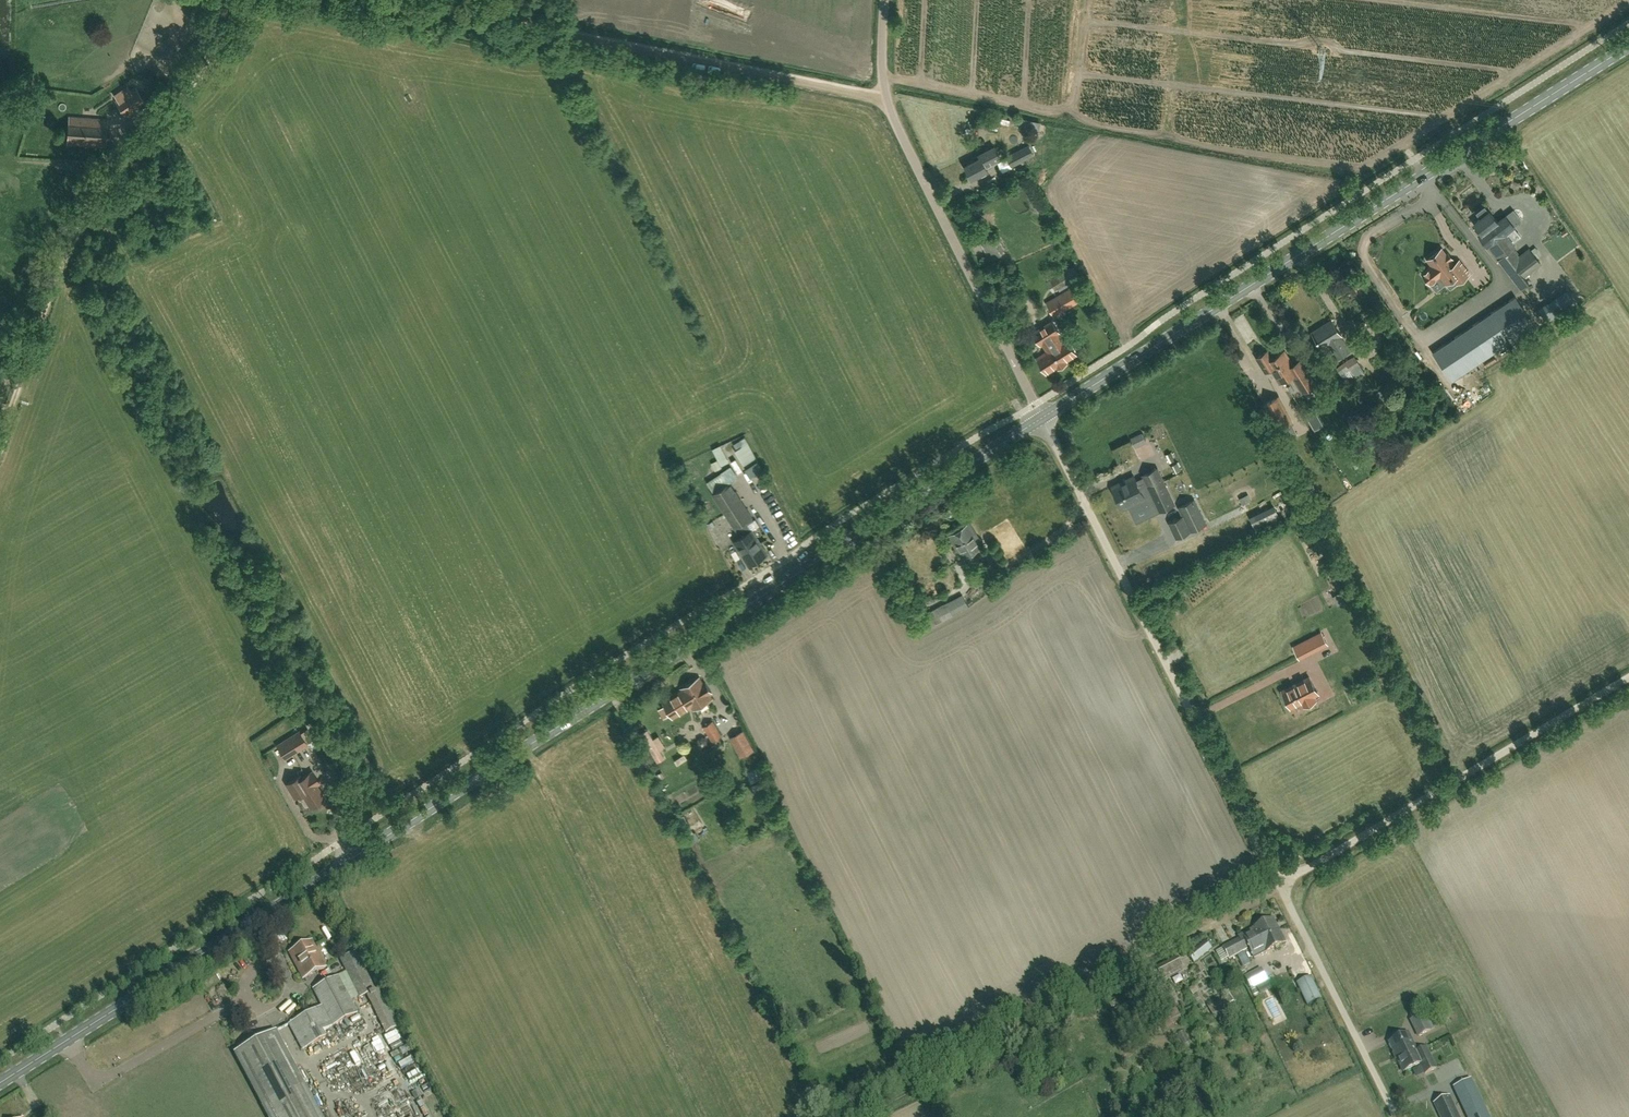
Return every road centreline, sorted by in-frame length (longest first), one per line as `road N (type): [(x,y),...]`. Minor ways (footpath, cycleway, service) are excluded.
road 1 (secondary): [(0,1081),(1042,419)]
road 2 (secondary): [(1042,419),(1628,48)]
road 3 (unclassified): [(1280,886),(1042,419)]
road 4 (track): [(886,99),(382,0)]
road 5 (track): [(0,437),(60,278),(113,172),(132,142),(203,74),(232,0)]
road 6 (track): [(855,1116),(1280,886)]
road 7 (unclassified): [(1042,419),(891,114),(883,81),(884,0)]
road 8 (unclassified): [(1280,886),(1628,677)]
road 9 (unclassified): [(1395,1116),(1280,886)]

